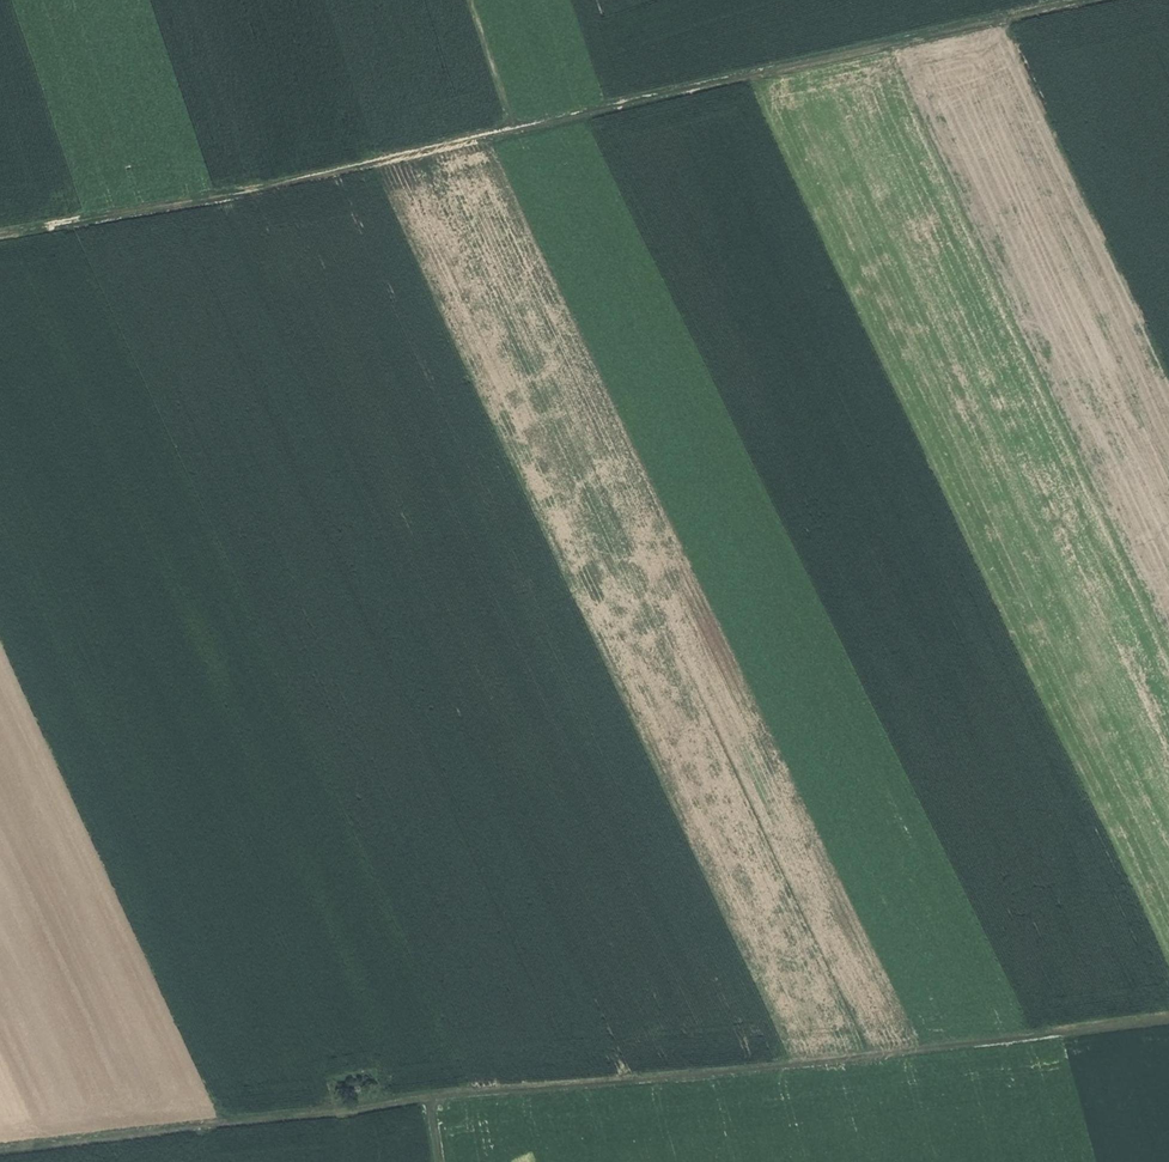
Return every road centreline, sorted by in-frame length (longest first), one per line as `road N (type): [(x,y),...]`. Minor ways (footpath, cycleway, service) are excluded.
road 1 (track): [(0,1149),(1168,1019)]
road 2 (track): [(1087,0),(254,190),(0,235)]

